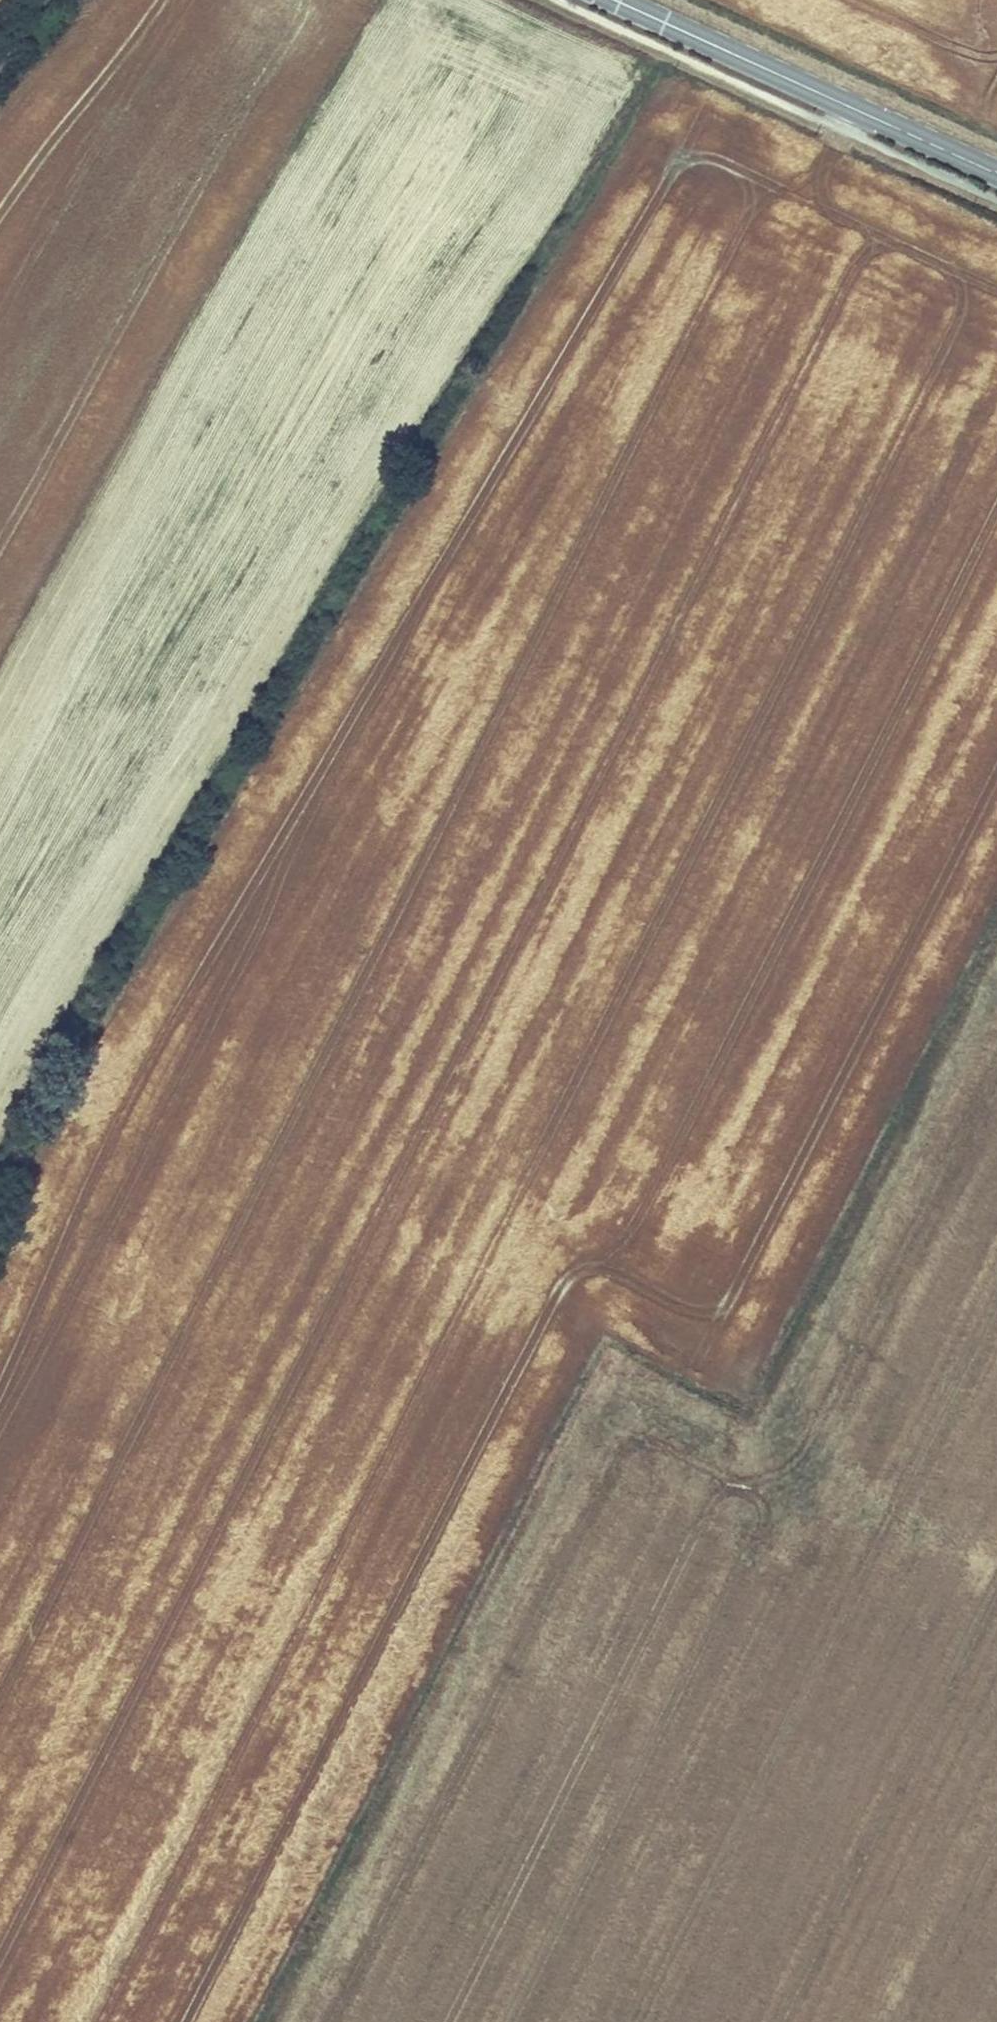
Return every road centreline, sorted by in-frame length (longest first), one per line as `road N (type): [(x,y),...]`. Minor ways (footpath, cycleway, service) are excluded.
road 1 (tertiary): [(996,176),(608,0)]

